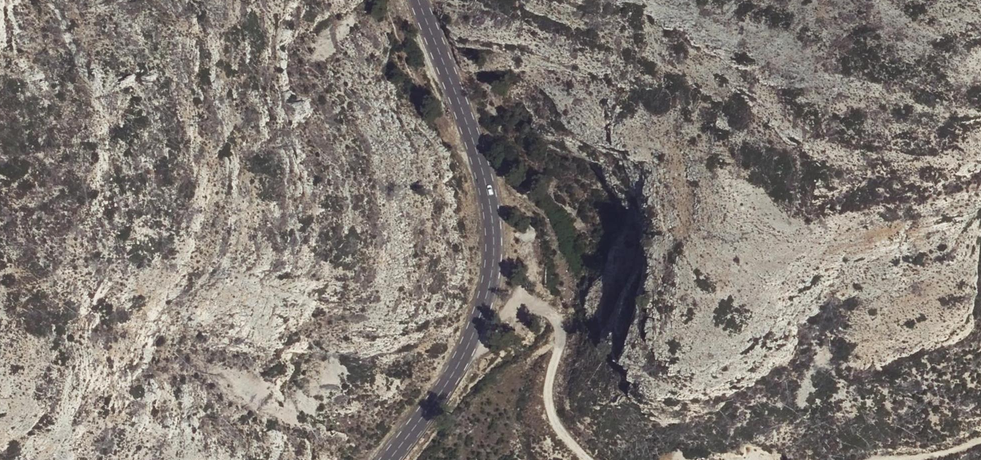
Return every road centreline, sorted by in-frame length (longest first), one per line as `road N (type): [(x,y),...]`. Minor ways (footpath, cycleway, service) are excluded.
road 1 (secondary): [(421,0),(481,160),(495,254),(471,339),(390,459)]
road 2 (track): [(483,311),(547,312),(559,326),(554,419),(590,459)]
road 3 (track): [(863,459),(935,456),(980,439)]

